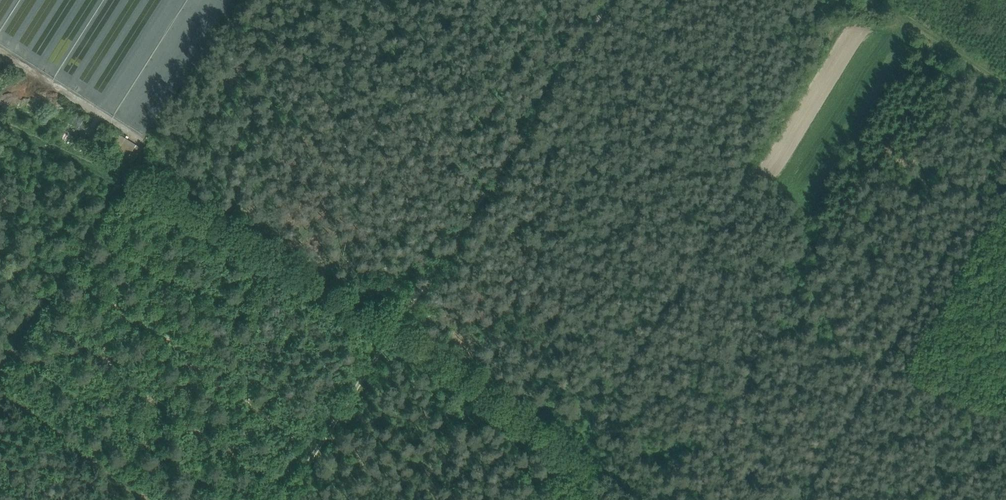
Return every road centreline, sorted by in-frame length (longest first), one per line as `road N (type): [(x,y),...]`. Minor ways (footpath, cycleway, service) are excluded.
road 1 (track): [(610,0),(390,336)]
road 2 (track): [(390,336),(620,499)]
road 3 (track): [(390,336),(283,499)]

